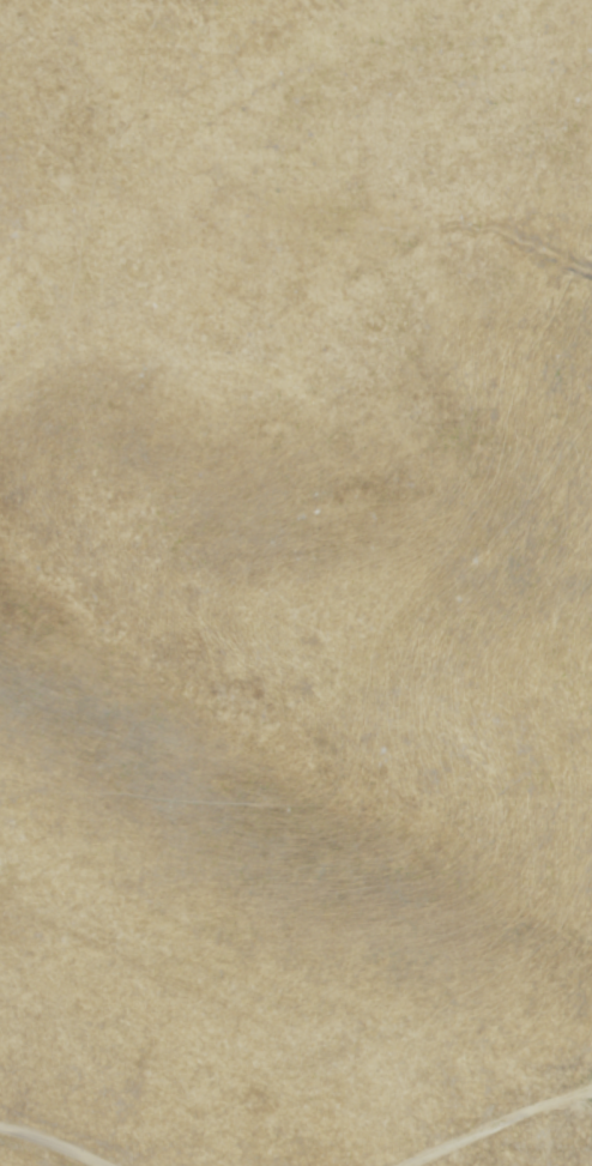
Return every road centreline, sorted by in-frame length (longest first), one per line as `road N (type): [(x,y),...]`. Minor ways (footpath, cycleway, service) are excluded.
road 1 (track): [(591,1082),(379,1165)]

